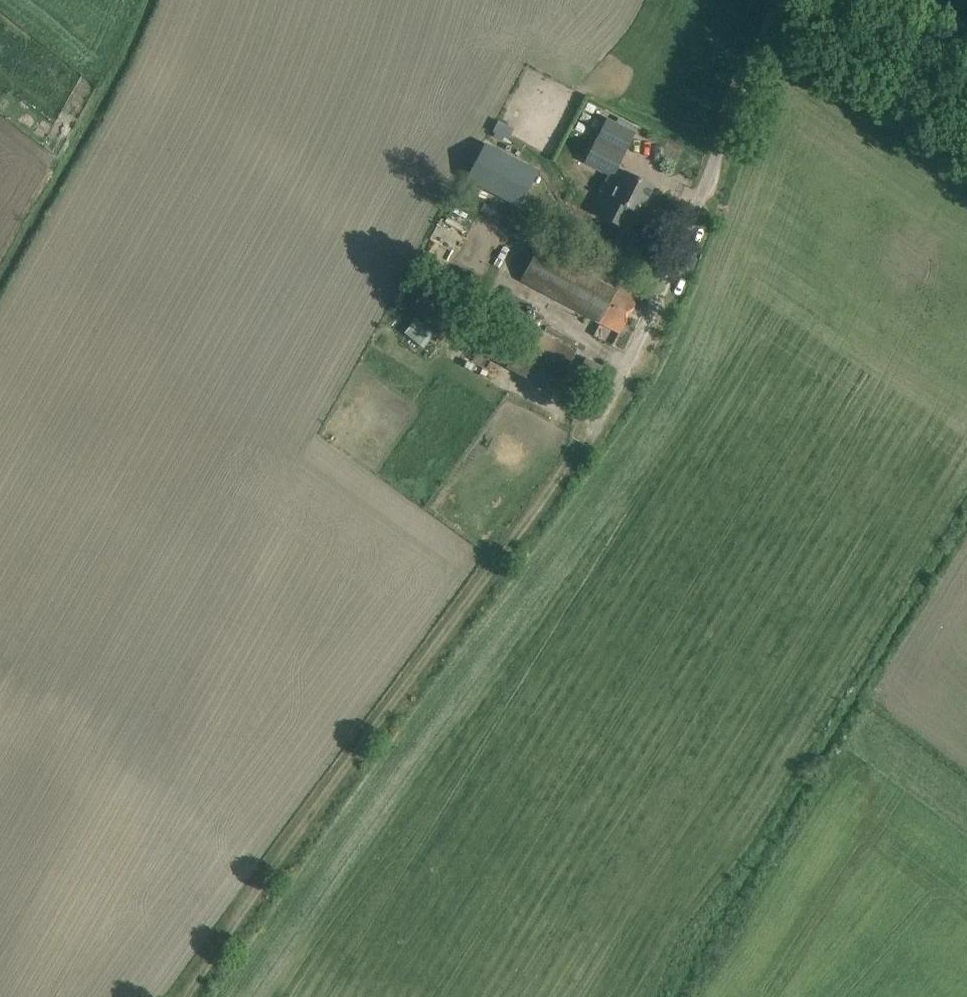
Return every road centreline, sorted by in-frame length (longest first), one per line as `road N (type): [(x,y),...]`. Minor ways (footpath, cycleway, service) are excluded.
road 1 (track): [(184,996),(592,426)]
road 2 (unclassified): [(592,426),(636,372),(664,319),(779,0)]

